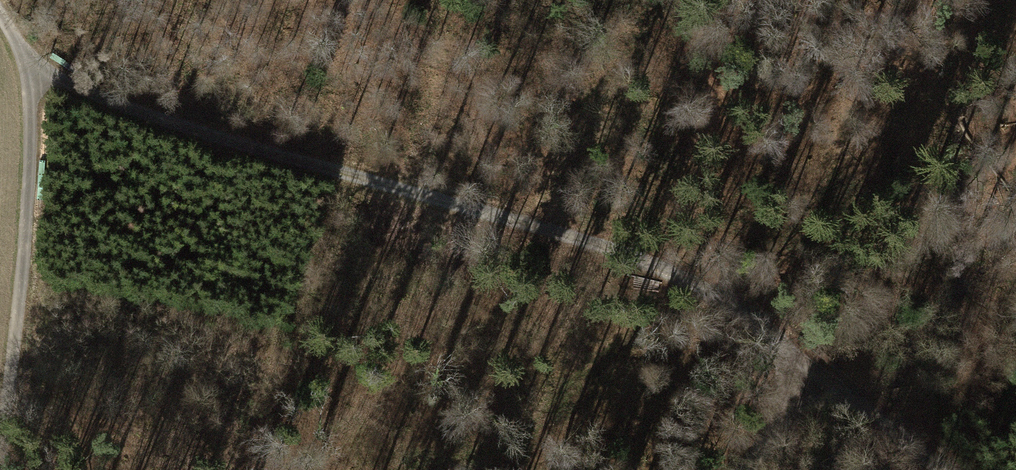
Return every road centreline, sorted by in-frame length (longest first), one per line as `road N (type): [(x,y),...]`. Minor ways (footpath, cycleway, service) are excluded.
road 1 (track): [(814,373),(721,299),(663,269),(25,71)]
road 2 (track): [(25,71),(27,208),(0,457)]
road 3 (track): [(944,469),(814,373)]
road 4 (track): [(814,373),(741,469)]

